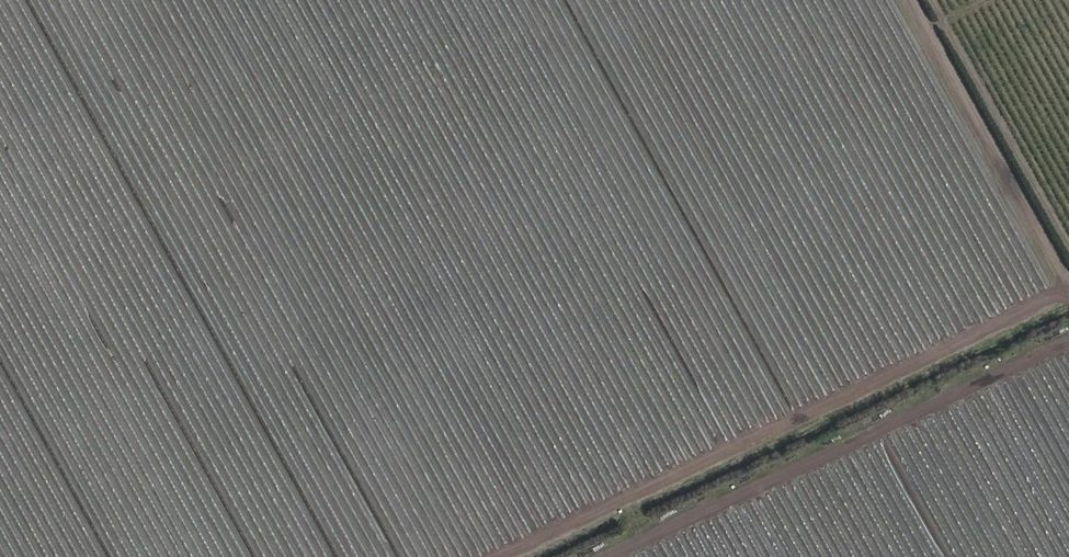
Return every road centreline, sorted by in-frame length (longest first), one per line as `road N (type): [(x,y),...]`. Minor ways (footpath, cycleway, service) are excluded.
road 1 (track): [(910,0),(1068,287)]

